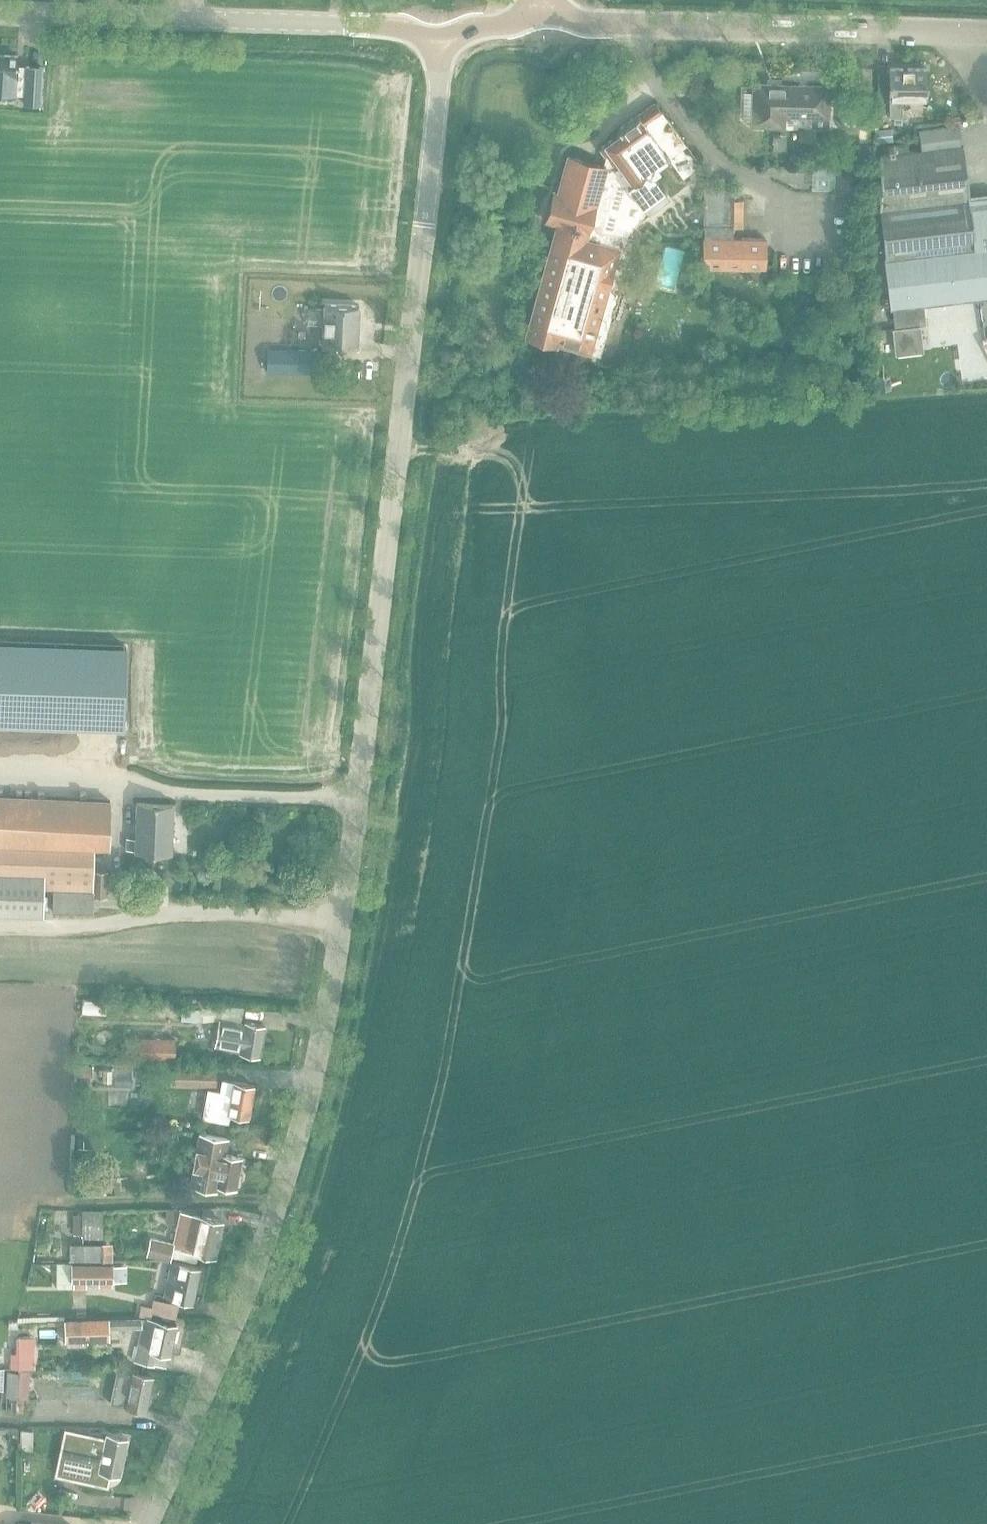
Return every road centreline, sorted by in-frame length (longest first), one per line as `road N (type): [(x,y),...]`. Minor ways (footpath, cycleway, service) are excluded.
road 1 (unclassified): [(144,1523),(256,1272),(329,985),(421,225)]
road 2 (tertiary): [(0,15),(442,30)]
road 3 (tertiary): [(973,31),(542,20)]
road 4 (residential): [(421,225),(442,30)]

